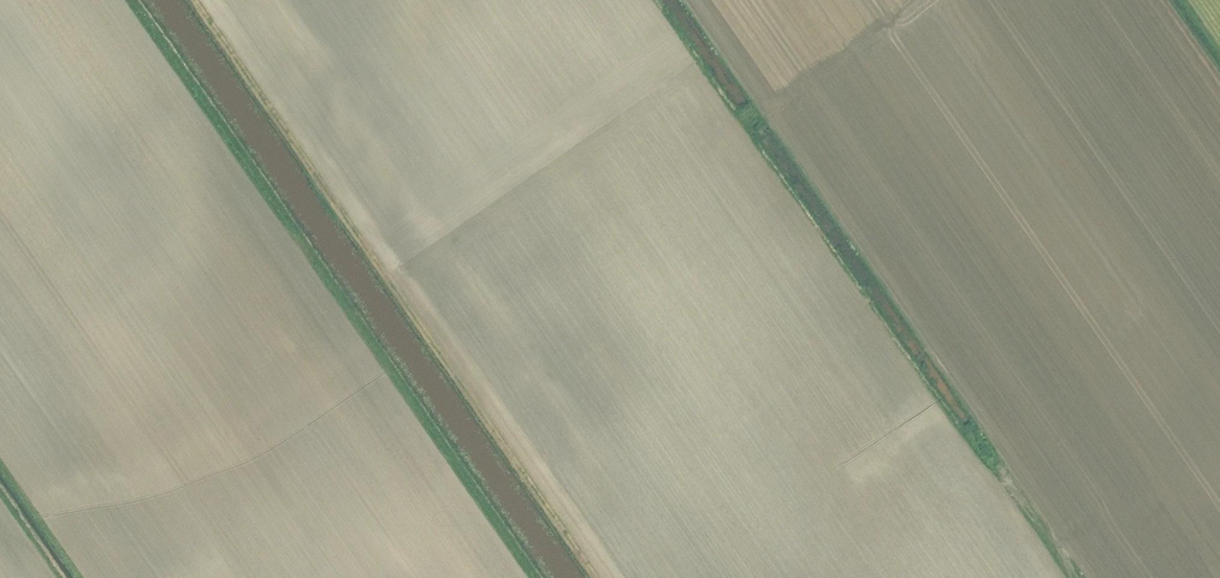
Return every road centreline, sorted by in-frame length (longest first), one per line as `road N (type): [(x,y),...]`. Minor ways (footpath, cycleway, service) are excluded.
road 1 (track): [(136,0),(536,577)]

